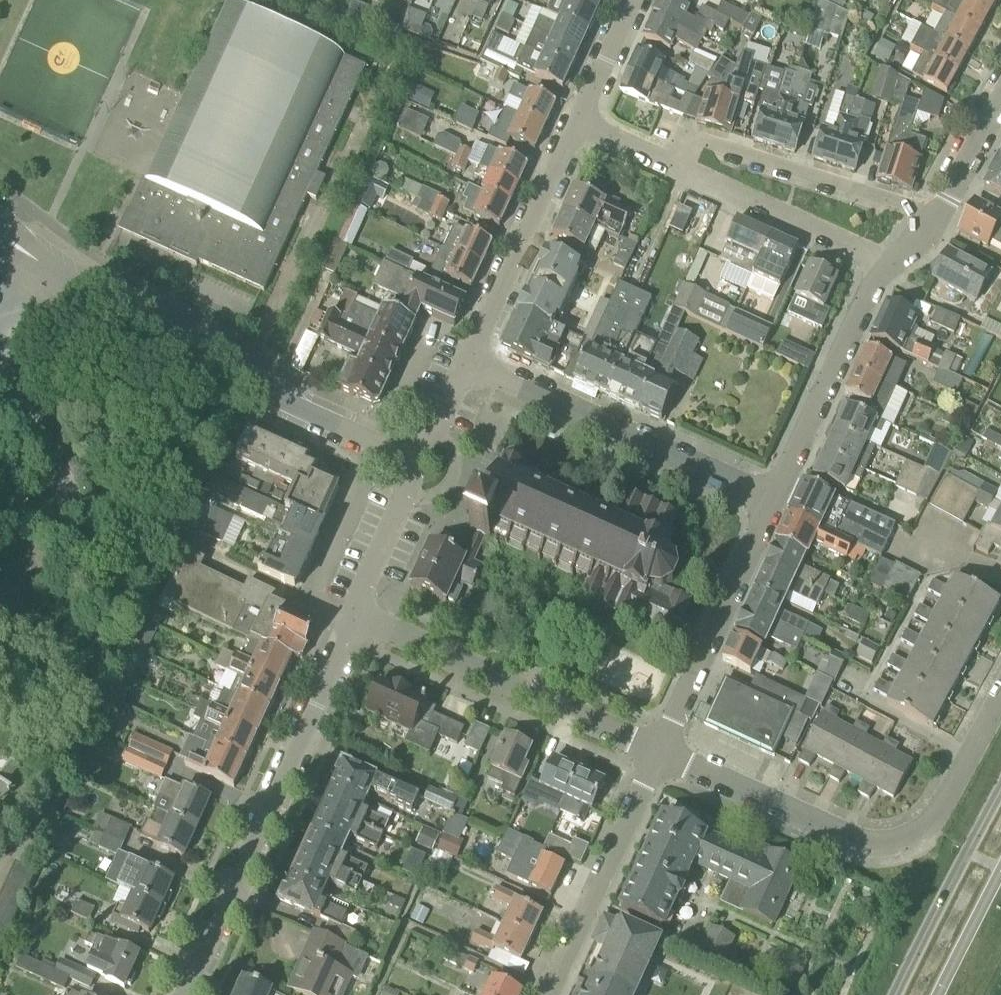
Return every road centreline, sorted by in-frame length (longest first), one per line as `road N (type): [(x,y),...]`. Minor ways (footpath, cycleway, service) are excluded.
road 1 (residential): [(660,753),(862,846),(905,842),(935,823),(1000,701)]
road 2 (residential): [(186,994),(356,617)]
road 3 (residential): [(405,456),(239,380),(84,291)]
road 4 (residential): [(356,617),(660,753)]
road 5 (residential): [(772,501),(470,364)]
road 6 (residential): [(939,220),(694,138),(675,165)]
road 7 (residential): [(660,753),(772,501)]
road 8 (residential): [(548,994),(660,753)]
road 9 (residential): [(772,501),(889,265)]
road 10 (residential): [(470,364),(579,125)]
road 11 (residential): [(889,265),(675,165)]
road 12 (secondary): [(1000,789),(902,994)]
road 13 (residential): [(356,617),(408,494),(405,456)]
road 14 (residential): [(579,125),(636,0)]
road 15 (secondary): [(943,994),(1000,873)]
road 16 (residential): [(939,220),(1000,102)]

